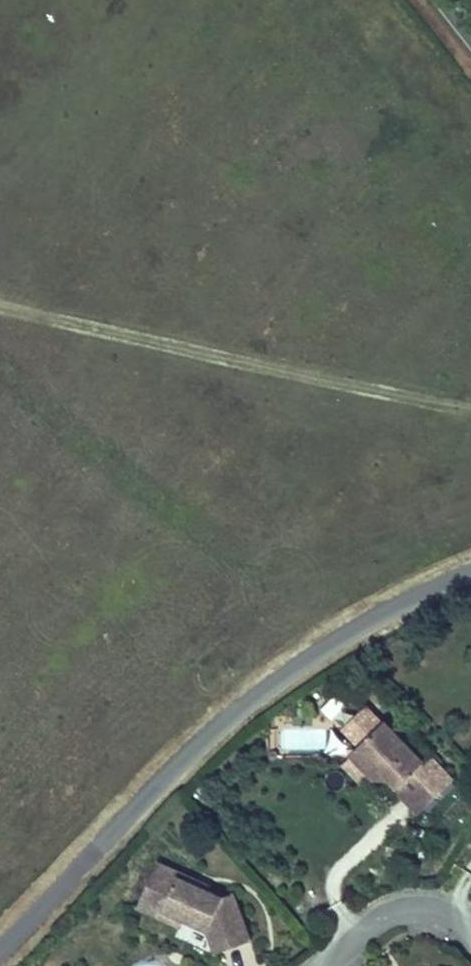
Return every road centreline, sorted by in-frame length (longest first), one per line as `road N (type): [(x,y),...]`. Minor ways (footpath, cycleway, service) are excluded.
road 1 (tertiary): [(0,950),(257,698),(321,652),(470,575)]
road 2 (unclassified): [(327,965),(392,915),(439,913),(470,932)]

